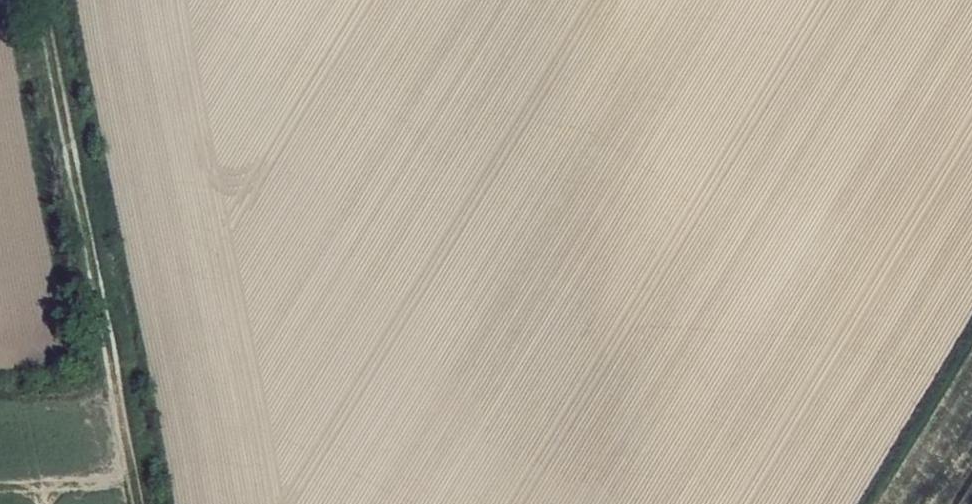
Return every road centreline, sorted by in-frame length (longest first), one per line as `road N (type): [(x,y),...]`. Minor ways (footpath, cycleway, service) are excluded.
road 1 (track): [(136,503),(46,0)]
road 2 (track): [(971,342),(874,503)]

